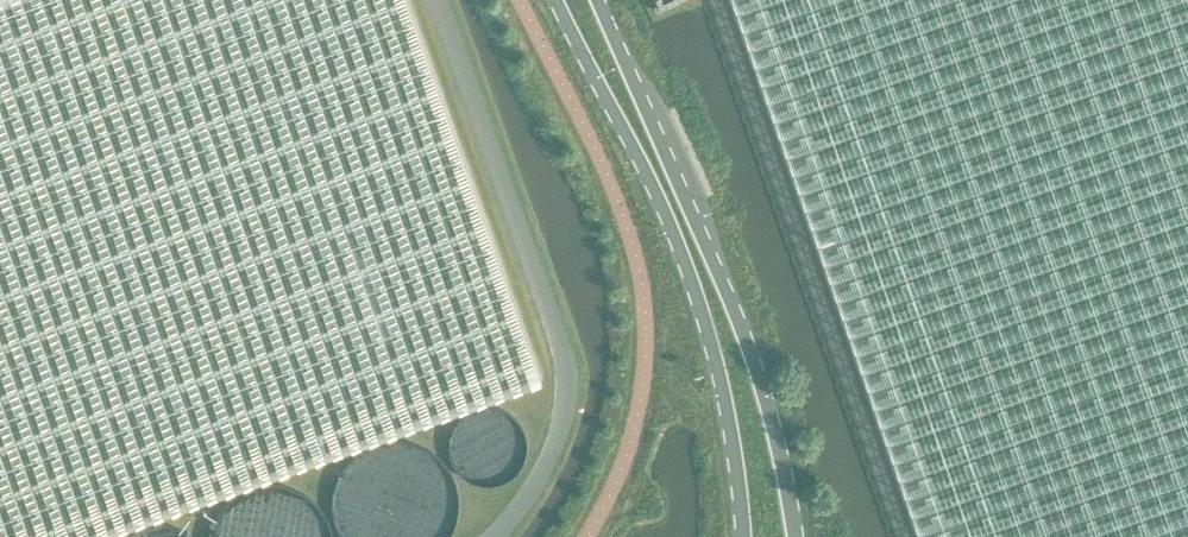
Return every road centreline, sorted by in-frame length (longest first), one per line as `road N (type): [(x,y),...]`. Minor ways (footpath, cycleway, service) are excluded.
road 1 (secondary): [(796,536),(773,422),(726,286),(602,0)]
road 2 (secondary): [(559,0),(620,116),(693,288),(733,437),(742,536)]

